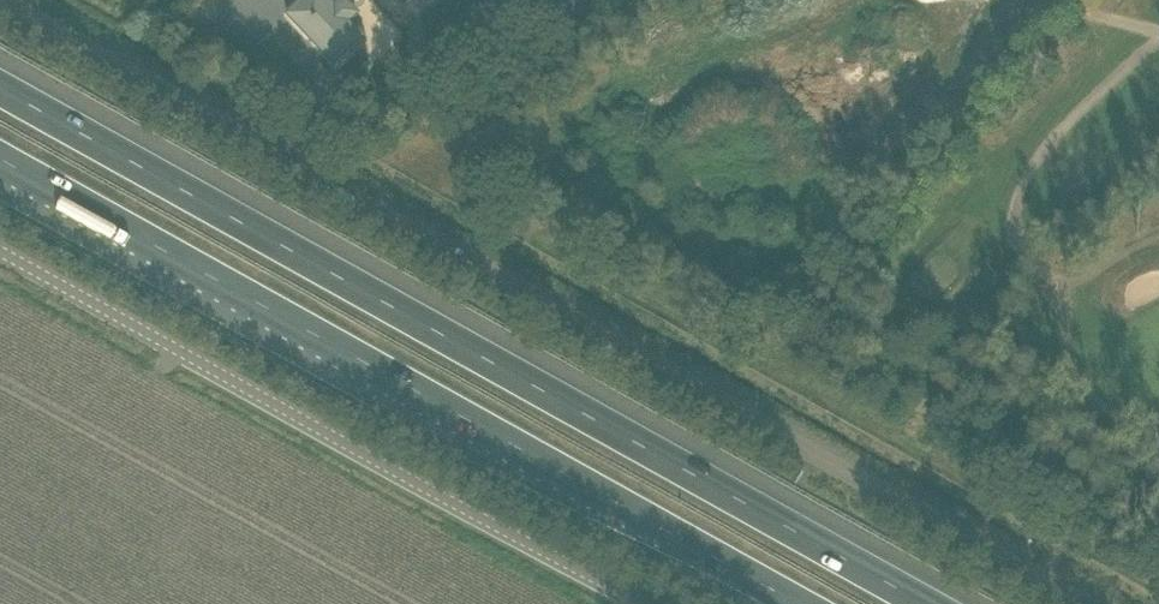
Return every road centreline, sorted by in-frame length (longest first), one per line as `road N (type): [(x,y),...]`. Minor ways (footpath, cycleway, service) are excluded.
road 1 (unclassified): [(1077,603),(0,6)]
road 2 (motorway): [(939,603),(0,84)]
road 3 (motorway): [(0,159),(799,603)]
road 4 (unclassified): [(629,603),(0,252)]

